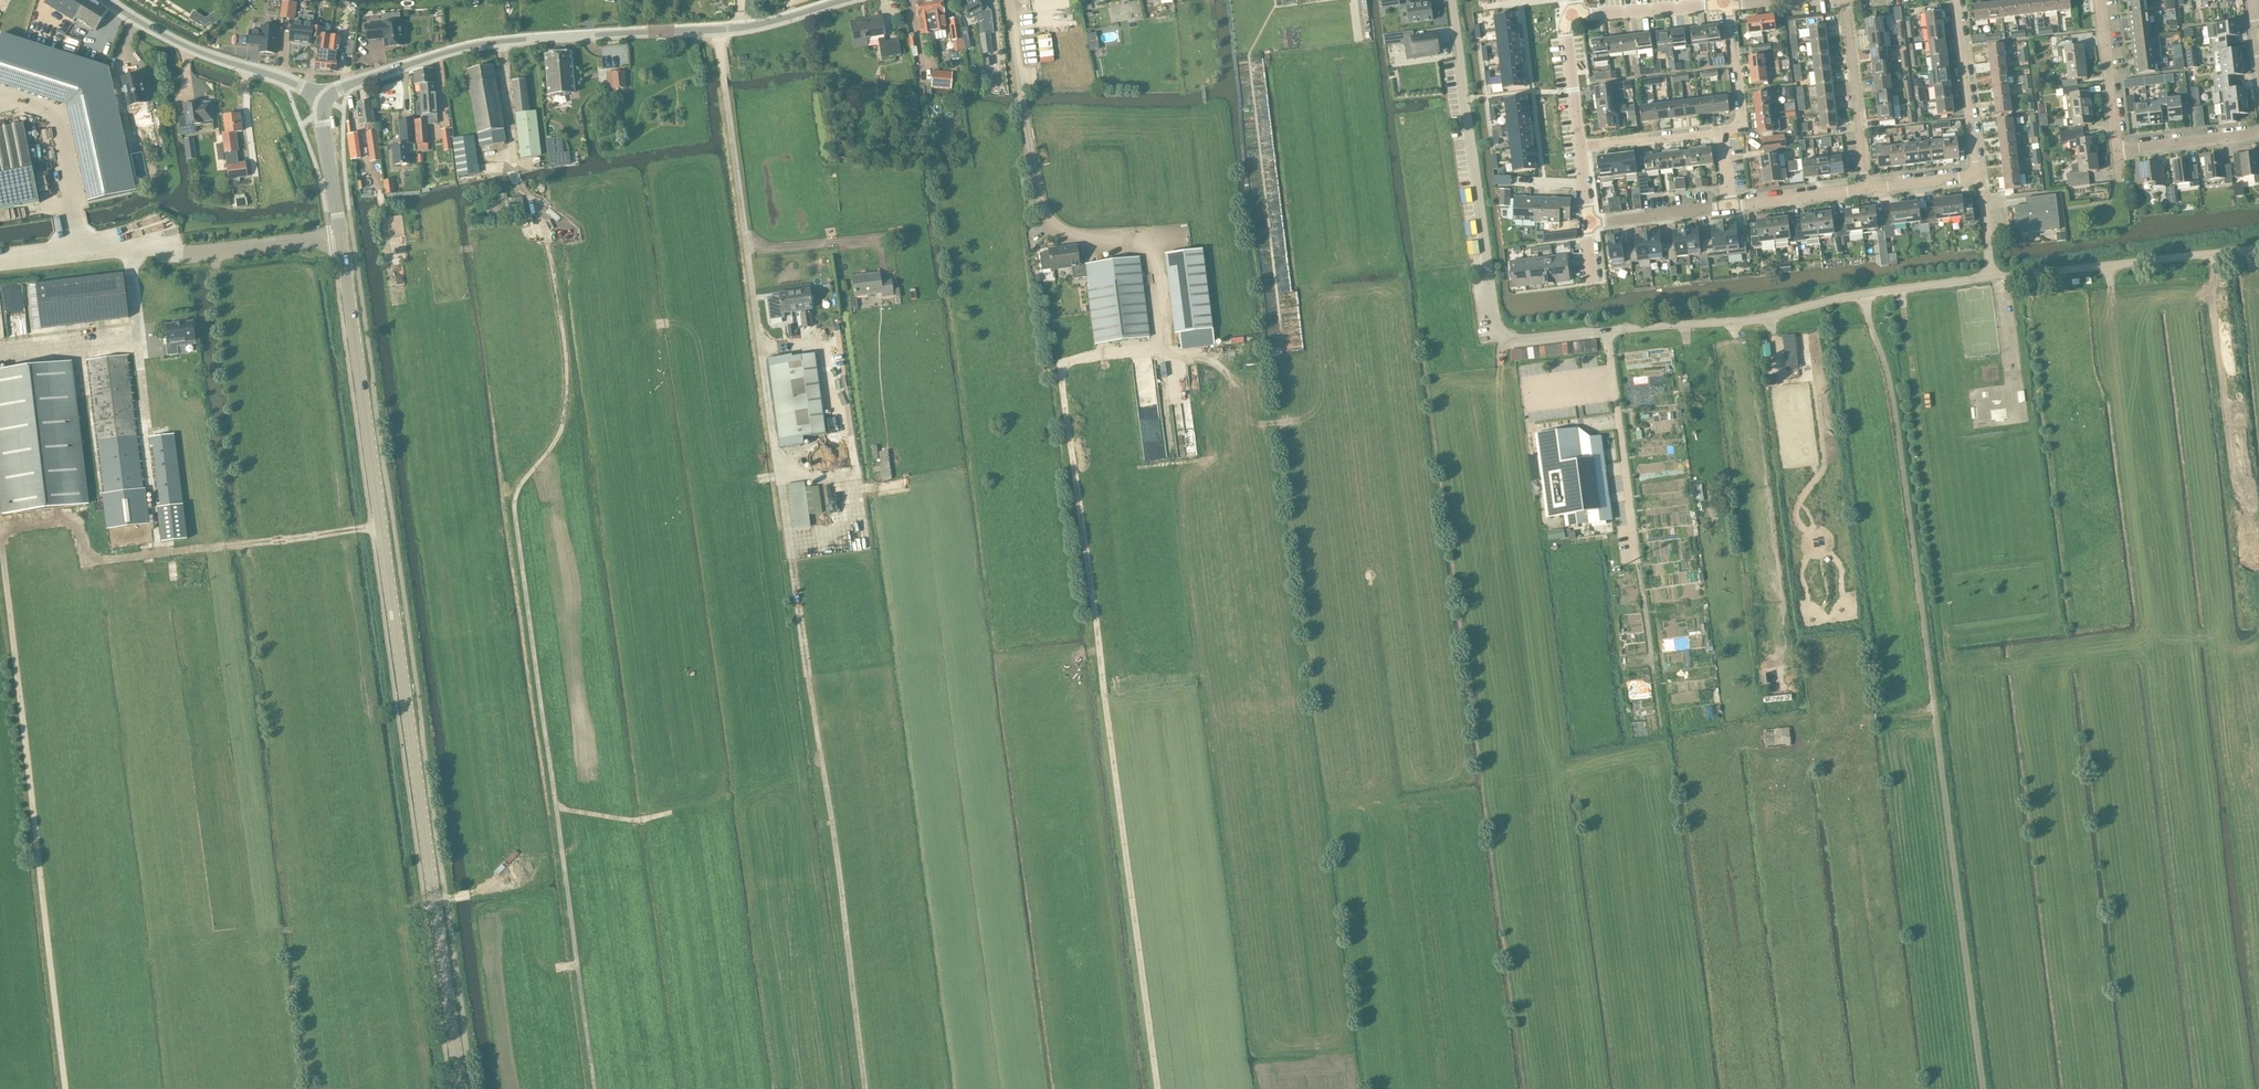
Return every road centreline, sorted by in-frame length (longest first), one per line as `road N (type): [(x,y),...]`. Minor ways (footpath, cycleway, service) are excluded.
road 1 (tertiary): [(460,1088),(323,125),(327,98)]
road 2 (track): [(1156,1088),(1059,364),(1164,349),(1155,242),(1142,242)]
road 3 (track): [(546,244),(566,363),(561,429),(513,494),(514,514),(594,1088)]
road 4 (tertiary): [(327,98),(482,44),(728,29),(844,0)]
road 5 (unclassified): [(1608,333),(1513,341),(1499,334),(1454,0)]
road 6 (unclassified): [(1994,278),(1710,325),(1608,333)]
road 7 (residential): [(1011,0),(1027,134),(1051,228),(1097,242),(1142,242)]
road 8 (unclassified): [(2258,249),(1994,278)]
road 9 (tertiary): [(327,98),(195,50),(107,0)]
road 10 (unclassified): [(1639,560),(1608,333)]
road 11 (residential): [(1866,190),(1846,0)]
road 12 (residential): [(1976,175),(1955,0)]
road 13 (residential): [(1571,14),(1726,7)]
road 14 (residential): [(2117,150),(2099,0)]
road 15 (residential): [(1721,131),(1745,128),(1726,7)]
road 16 (residential): [(1586,223),(1730,206)]
road 17 (residential): [(2117,150),(2258,133)]
road 18 (residential): [(1581,145),(1721,131)]
road 19 (residential): [(1730,206),(1866,190)]
road 20 (residential): [(1581,145),(1571,14)]

